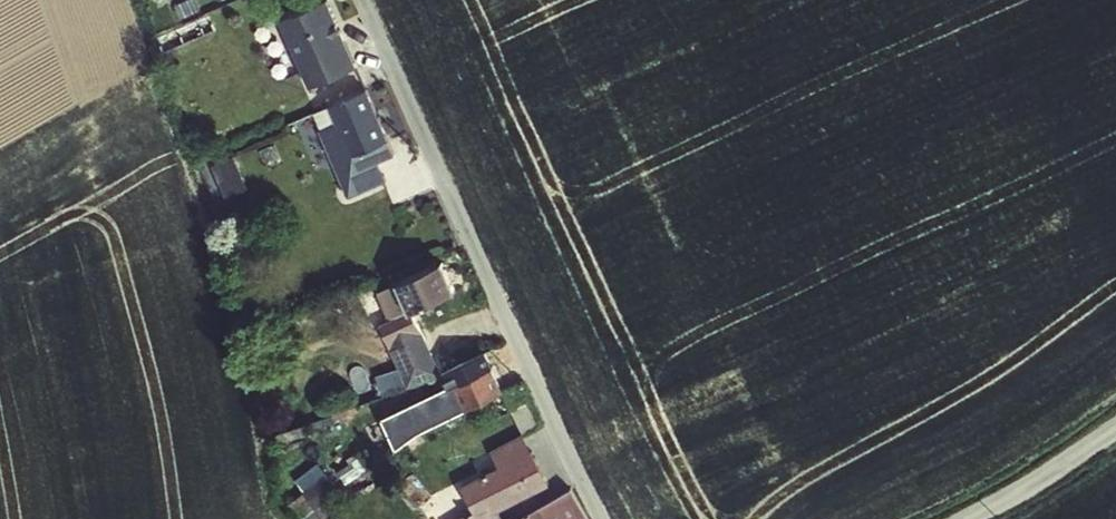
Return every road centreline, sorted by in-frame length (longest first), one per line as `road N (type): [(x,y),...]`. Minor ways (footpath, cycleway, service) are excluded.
road 1 (residential): [(364,0),(605,518)]
road 2 (unclassified): [(1115,426),(962,518)]

